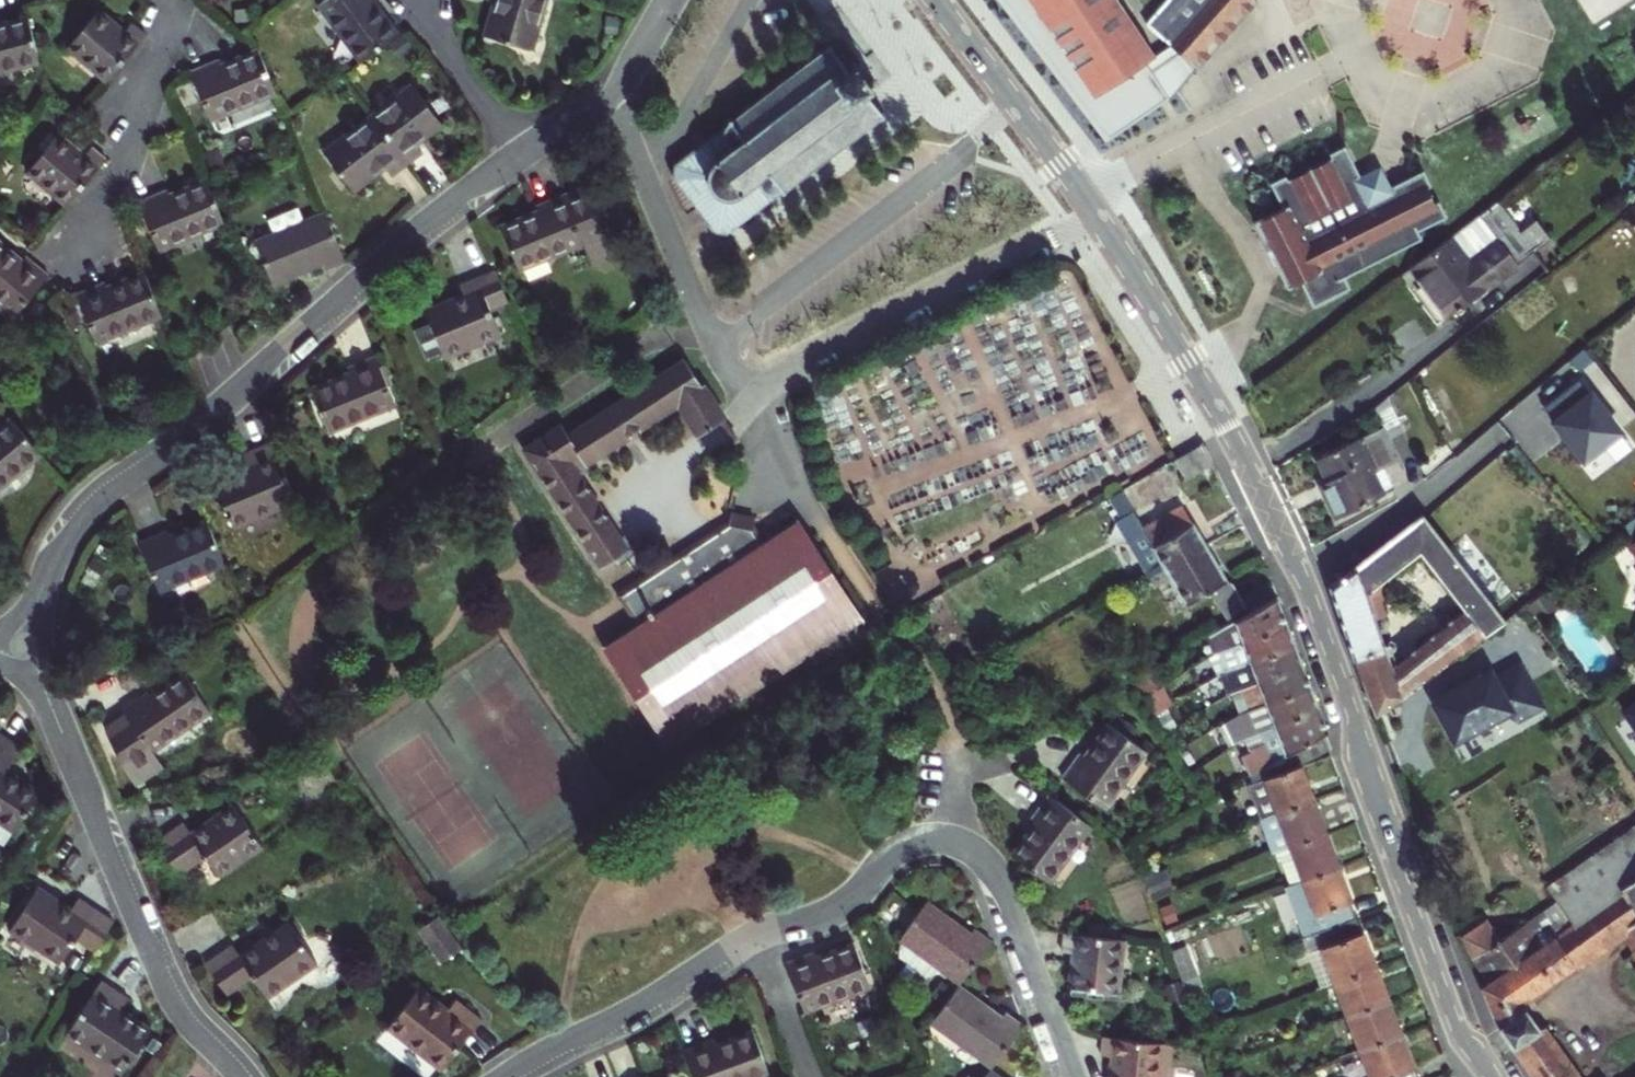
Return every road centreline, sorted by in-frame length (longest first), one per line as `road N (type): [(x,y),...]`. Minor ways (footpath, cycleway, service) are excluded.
road 1 (tertiary): [(1096,214),(1259,490),(1346,699),(1453,1015),(1491,1076)]
road 2 (residential): [(21,647),(50,566),(96,504),(188,435),(420,224),(521,149)]
road 3 (residential): [(612,93),(714,346),(743,382),(783,377),(1096,214)]
road 4 (residential): [(1073,1076),(993,873),(967,843),(927,836),(899,844),(832,907),(752,934)]
road 5 (residential): [(21,647),(167,990),(239,1076)]
road 6 (residential): [(752,934),(504,1076)]
road 7 (tertiary): [(935,0),(1096,214)]
road 8 (residential): [(166,0),(168,32),(122,173),(75,237)]
road 9 (residential): [(420,0),(447,54),(521,149)]
road 10 (residential): [(809,1076),(752,934)]

